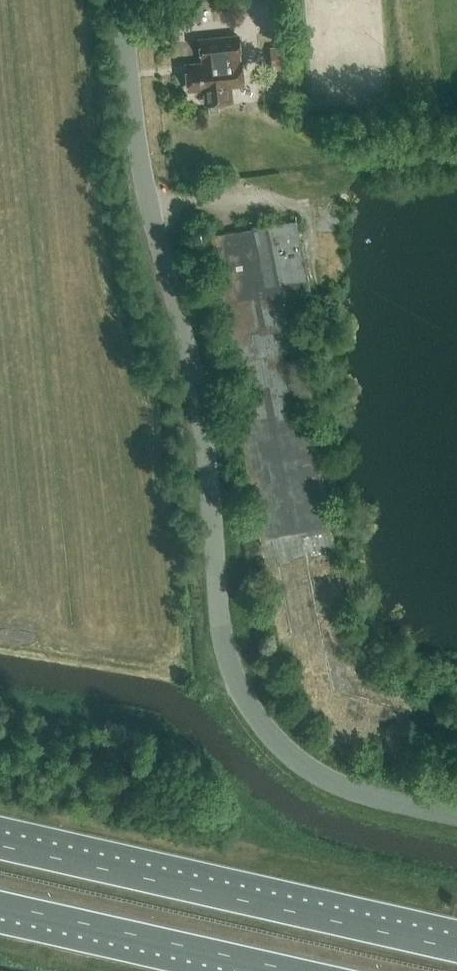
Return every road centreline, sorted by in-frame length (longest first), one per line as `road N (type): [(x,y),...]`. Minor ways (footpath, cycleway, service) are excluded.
road 1 (tertiary): [(456,817),(372,799),(318,775),(258,723),(235,679),(222,639),(186,337),(147,195),(121,0)]
road 2 (trunk): [(456,951),(0,847)]
road 3 (trunk): [(0,905),(293,970)]

